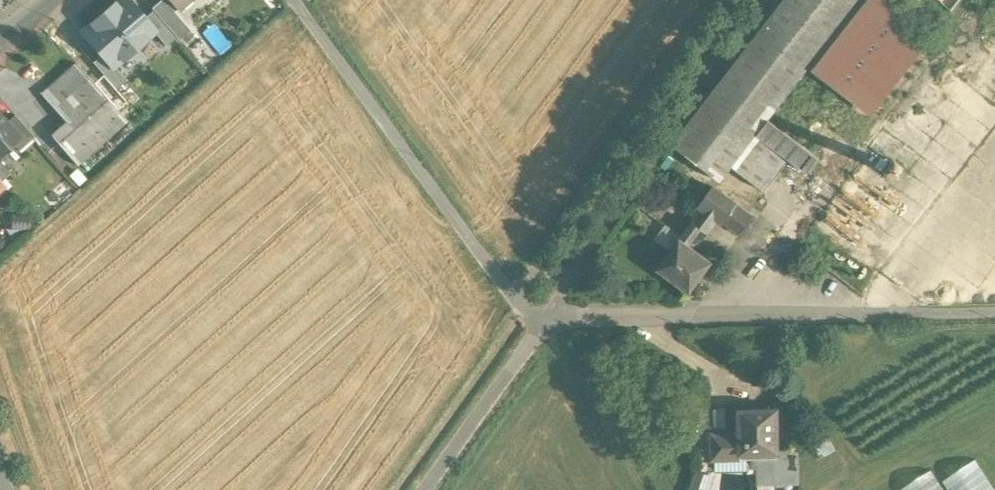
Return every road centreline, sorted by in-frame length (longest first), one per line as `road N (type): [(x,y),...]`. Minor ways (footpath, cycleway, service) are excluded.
road 1 (residential): [(549,325),(994,315)]
road 2 (residential): [(290,0),(529,318),(549,325)]
road 3 (residential): [(425,489),(549,325)]
road 4 (track): [(549,325),(555,348),(646,489)]

